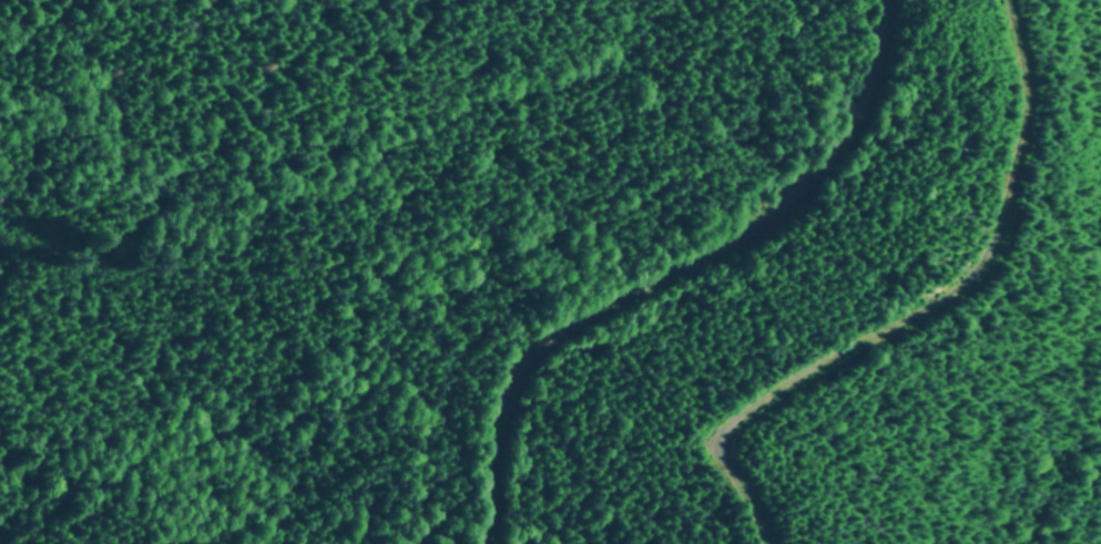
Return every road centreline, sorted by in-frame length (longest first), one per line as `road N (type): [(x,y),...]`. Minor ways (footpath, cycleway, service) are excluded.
road 1 (track): [(471,543),(539,376),(722,226),(823,111),(864,0)]

